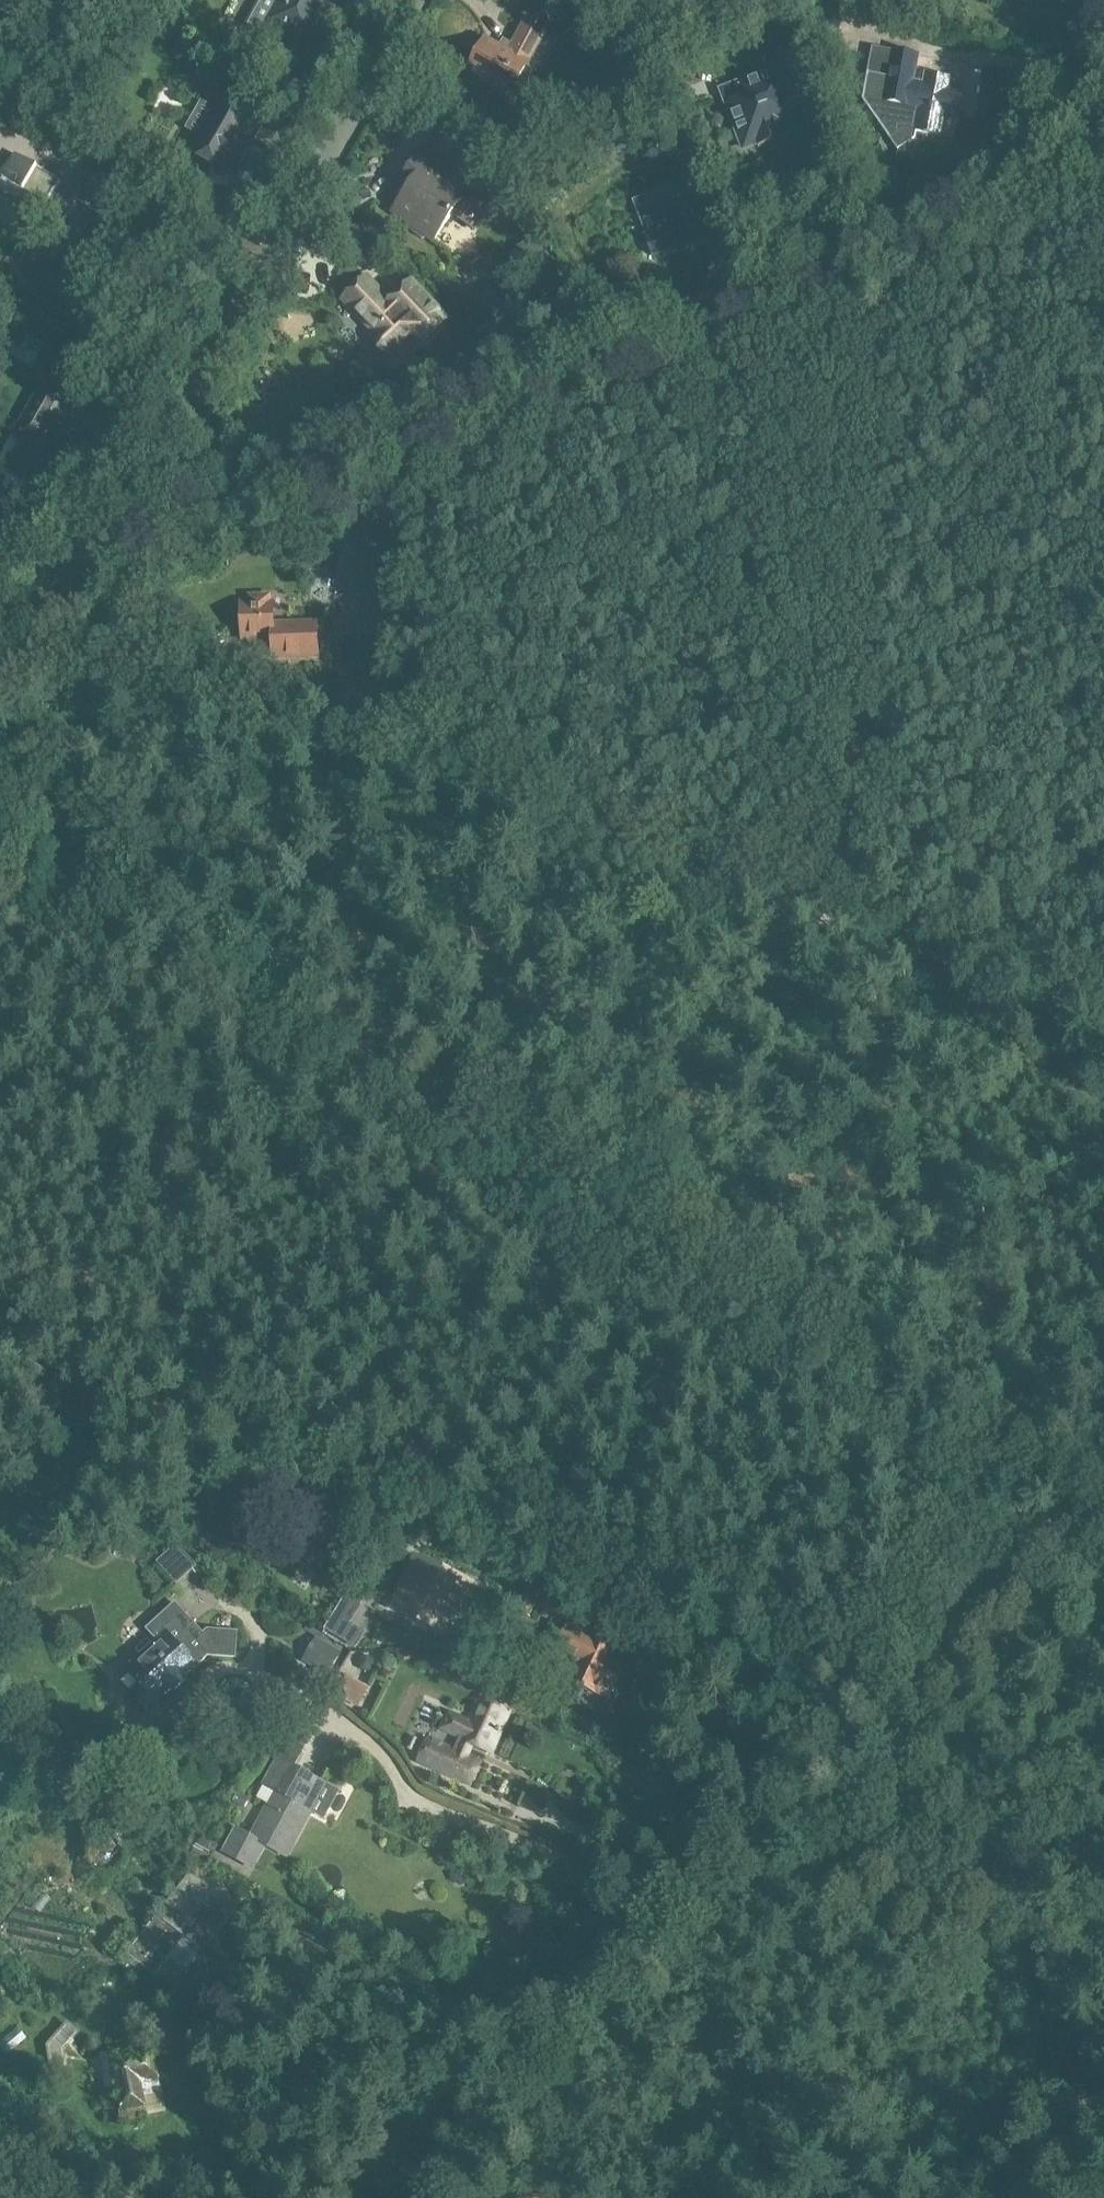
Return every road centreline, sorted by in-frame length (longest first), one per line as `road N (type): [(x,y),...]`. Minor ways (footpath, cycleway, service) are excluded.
road 1 (secondary): [(1009,1470),(0,829)]
road 2 (track): [(1103,1012),(232,722),(0,654)]
road 3 (unclassified): [(107,553),(326,480),(1103,147)]
road 4 (unclassified): [(1009,1470),(987,1513),(798,1738),(628,2011),(593,2044),(557,2060)]
road 5 (track): [(1066,322),(815,917)]
road 6 (unclassified): [(107,553),(418,0)]
road 7 (track): [(1103,336),(881,247)]

